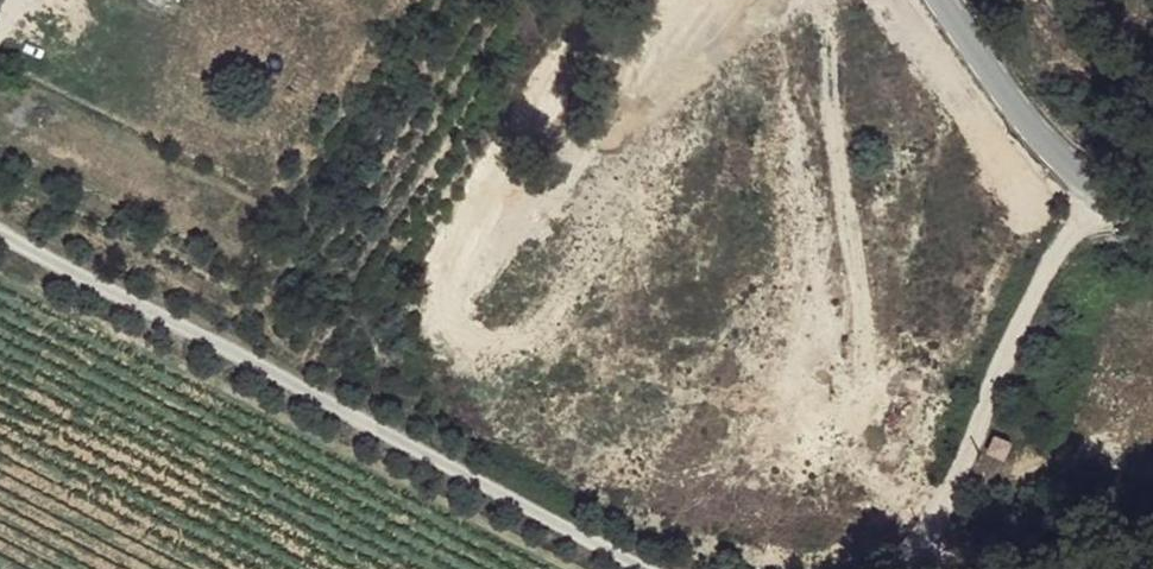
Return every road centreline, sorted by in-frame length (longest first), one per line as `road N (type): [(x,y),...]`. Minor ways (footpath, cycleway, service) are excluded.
road 1 (track): [(670,568),(0,237)]
road 2 (residential): [(870,568),(896,559),(923,525),(1038,271),(1103,189)]
road 3 (tertiary): [(937,0),(1019,110),(1103,189)]

